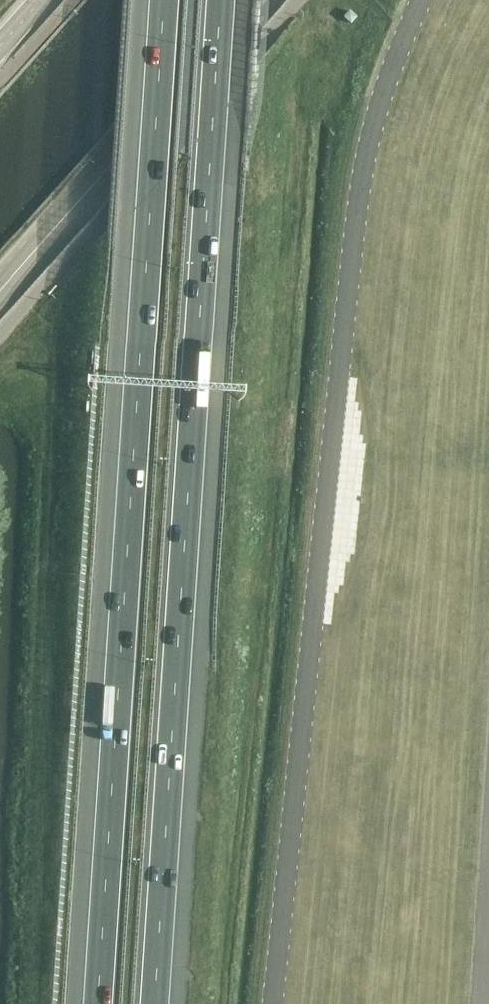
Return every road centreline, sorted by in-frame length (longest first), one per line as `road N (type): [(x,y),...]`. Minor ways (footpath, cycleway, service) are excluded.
road 1 (motorway): [(163,0),(98,1003)]
road 2 (motorway): [(155,1003),(220,0)]
road 3 (secondary): [(0,295),(263,0)]

